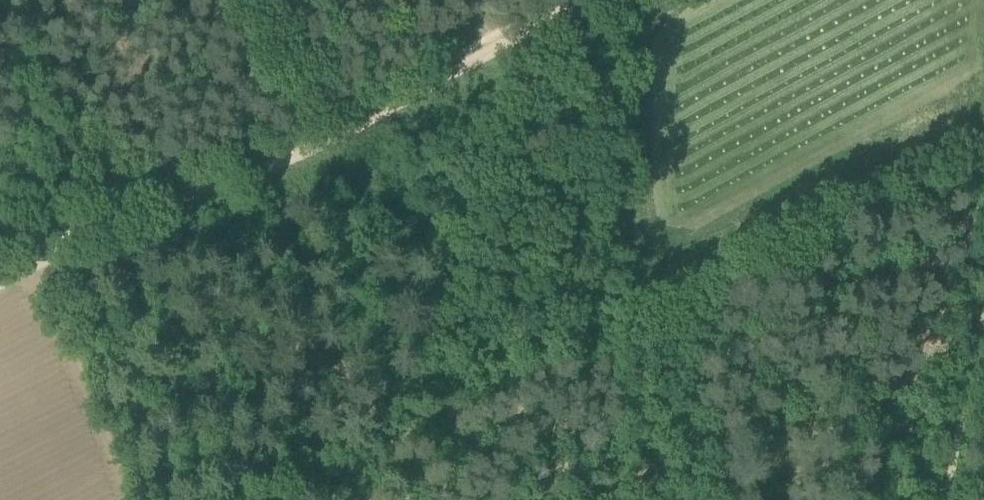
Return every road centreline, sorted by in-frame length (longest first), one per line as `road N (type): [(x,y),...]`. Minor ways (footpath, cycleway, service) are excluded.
road 1 (track): [(0,281),(127,218),(261,175),(580,0)]
road 2 (track): [(983,310),(945,499)]

